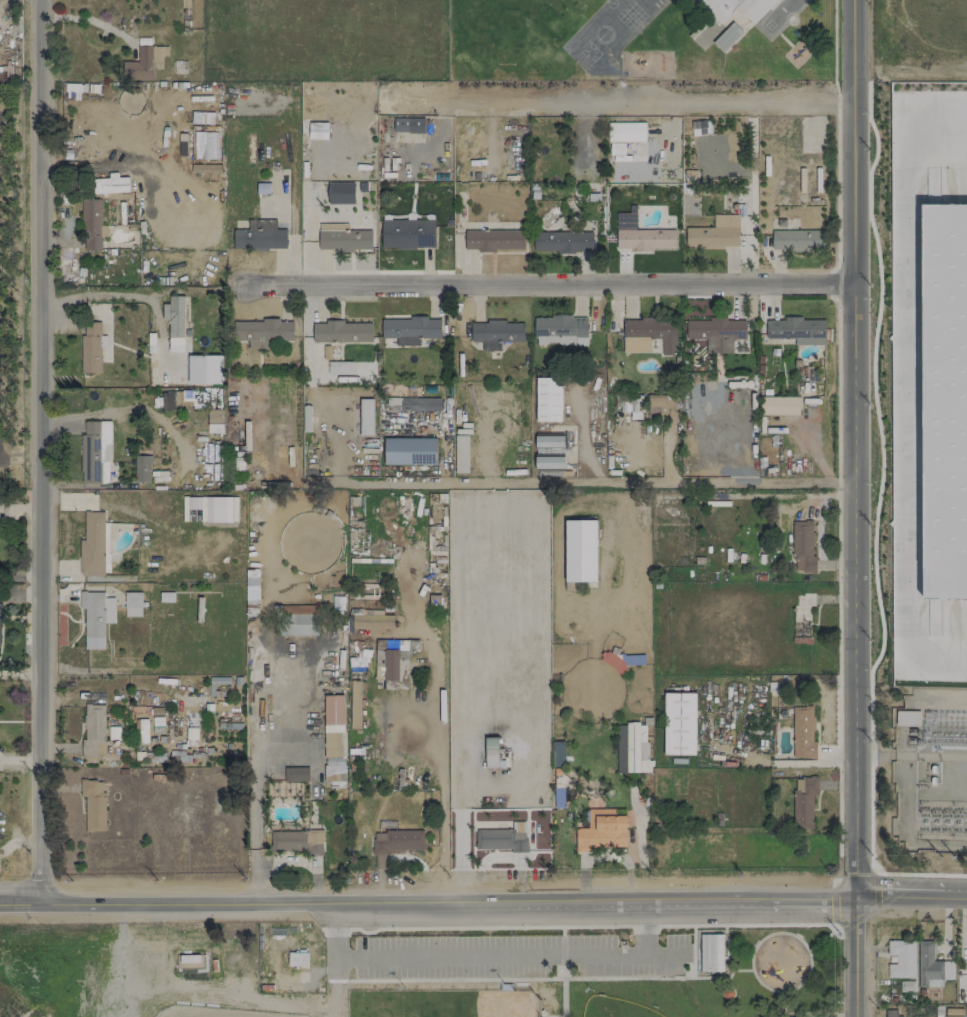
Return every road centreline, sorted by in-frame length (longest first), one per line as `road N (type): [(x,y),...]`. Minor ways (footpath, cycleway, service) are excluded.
road 1 (tertiary): [(850,0),(852,1016)]
road 2 (tertiary): [(0,898),(70,906),(722,899),(732,907),(833,907),(876,892),(966,894)]
road 3 (residential): [(42,0),(42,898)]
road 4 (residential): [(253,290),(849,285)]

